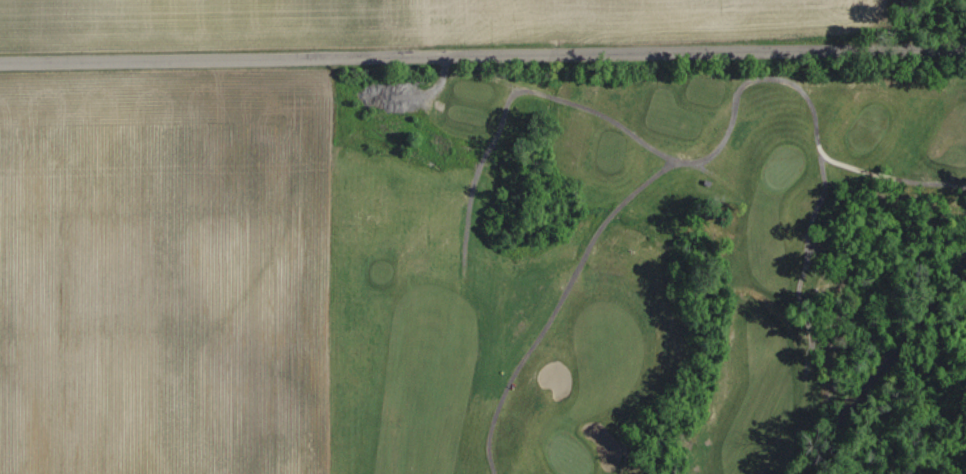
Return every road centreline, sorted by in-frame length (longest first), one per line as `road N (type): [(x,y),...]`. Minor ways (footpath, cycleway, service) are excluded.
road 1 (residential): [(965,48),(0,62)]

